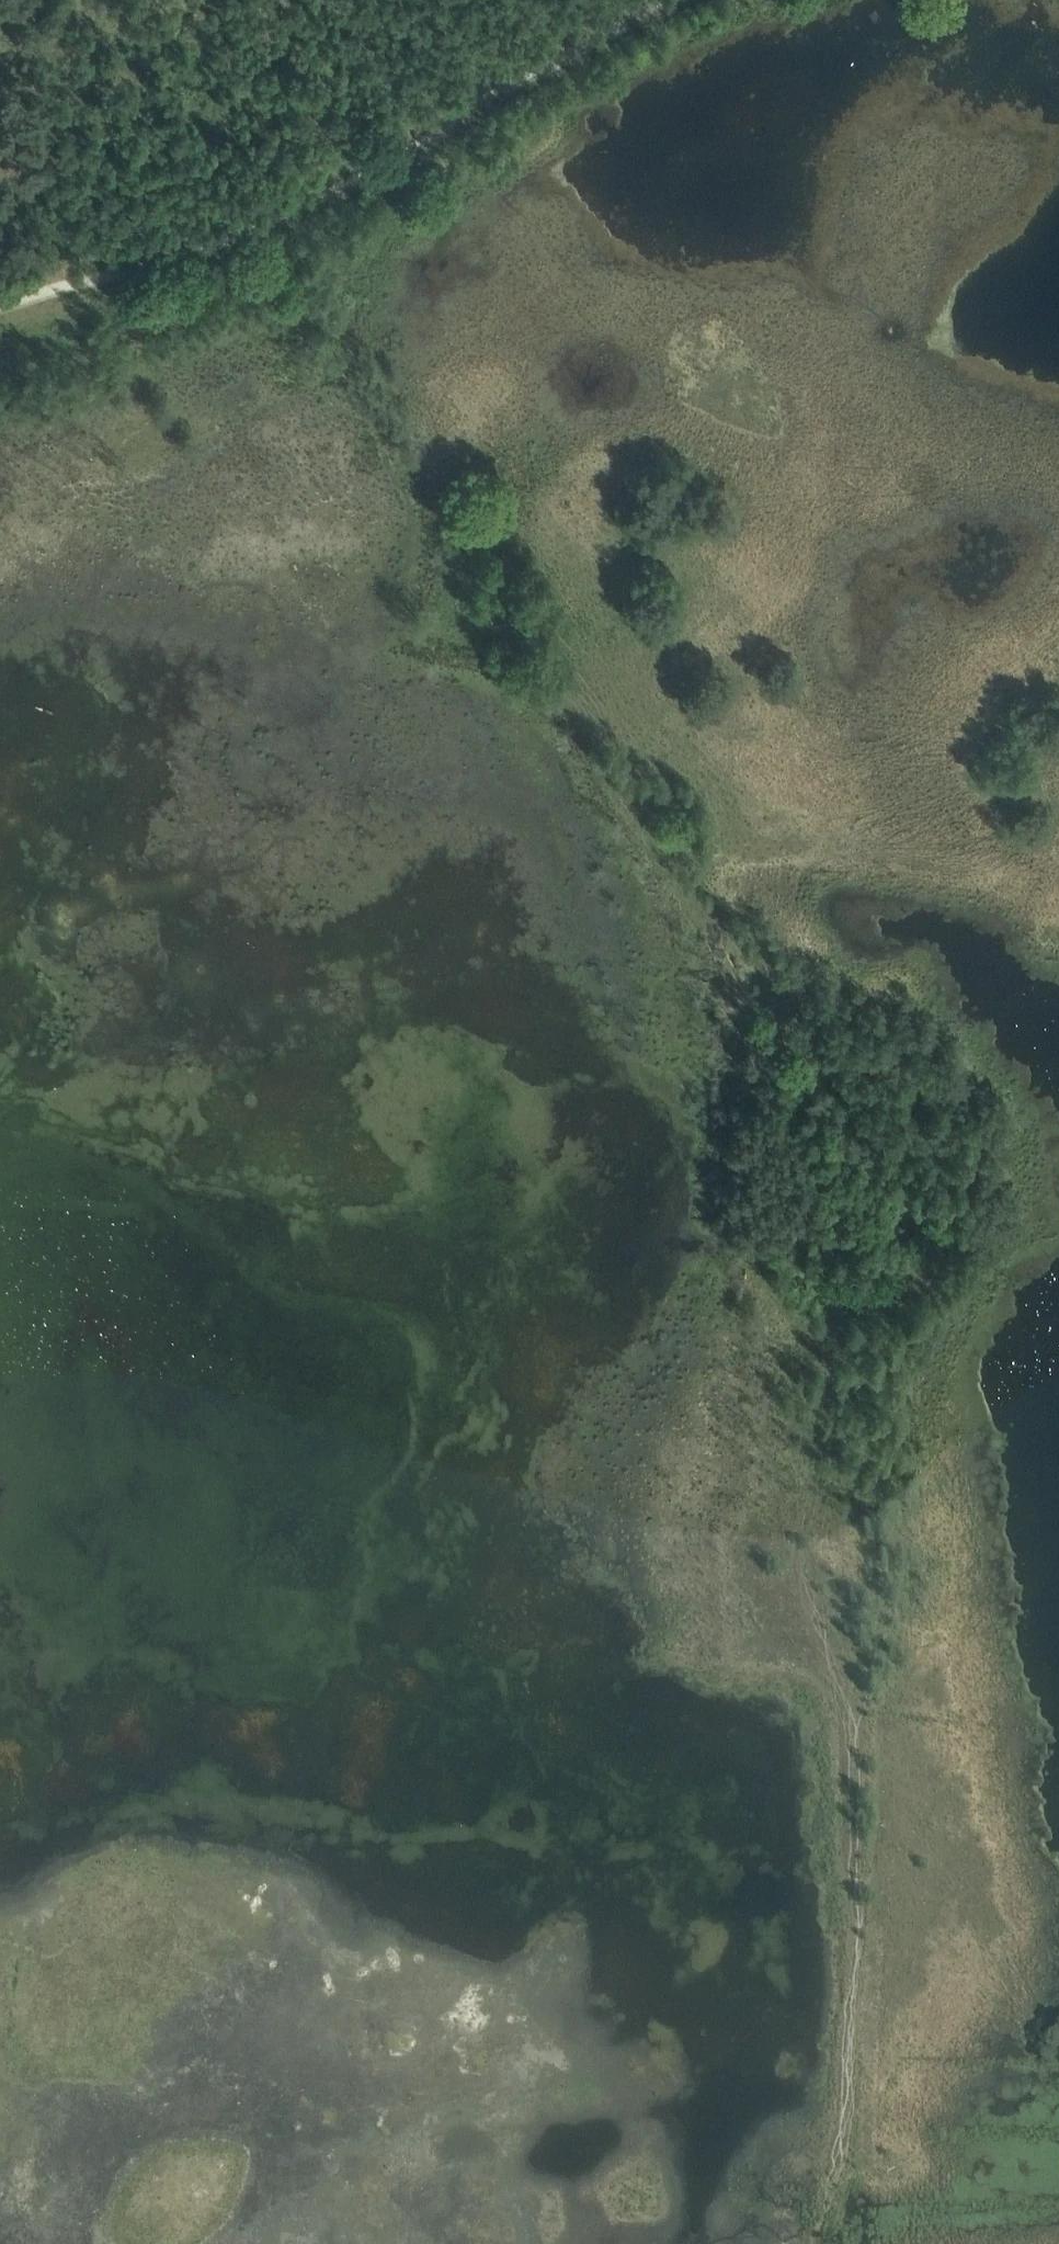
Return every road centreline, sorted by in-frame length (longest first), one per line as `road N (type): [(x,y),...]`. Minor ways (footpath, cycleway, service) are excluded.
road 1 (track): [(687,0),(282,218),(0,303)]

